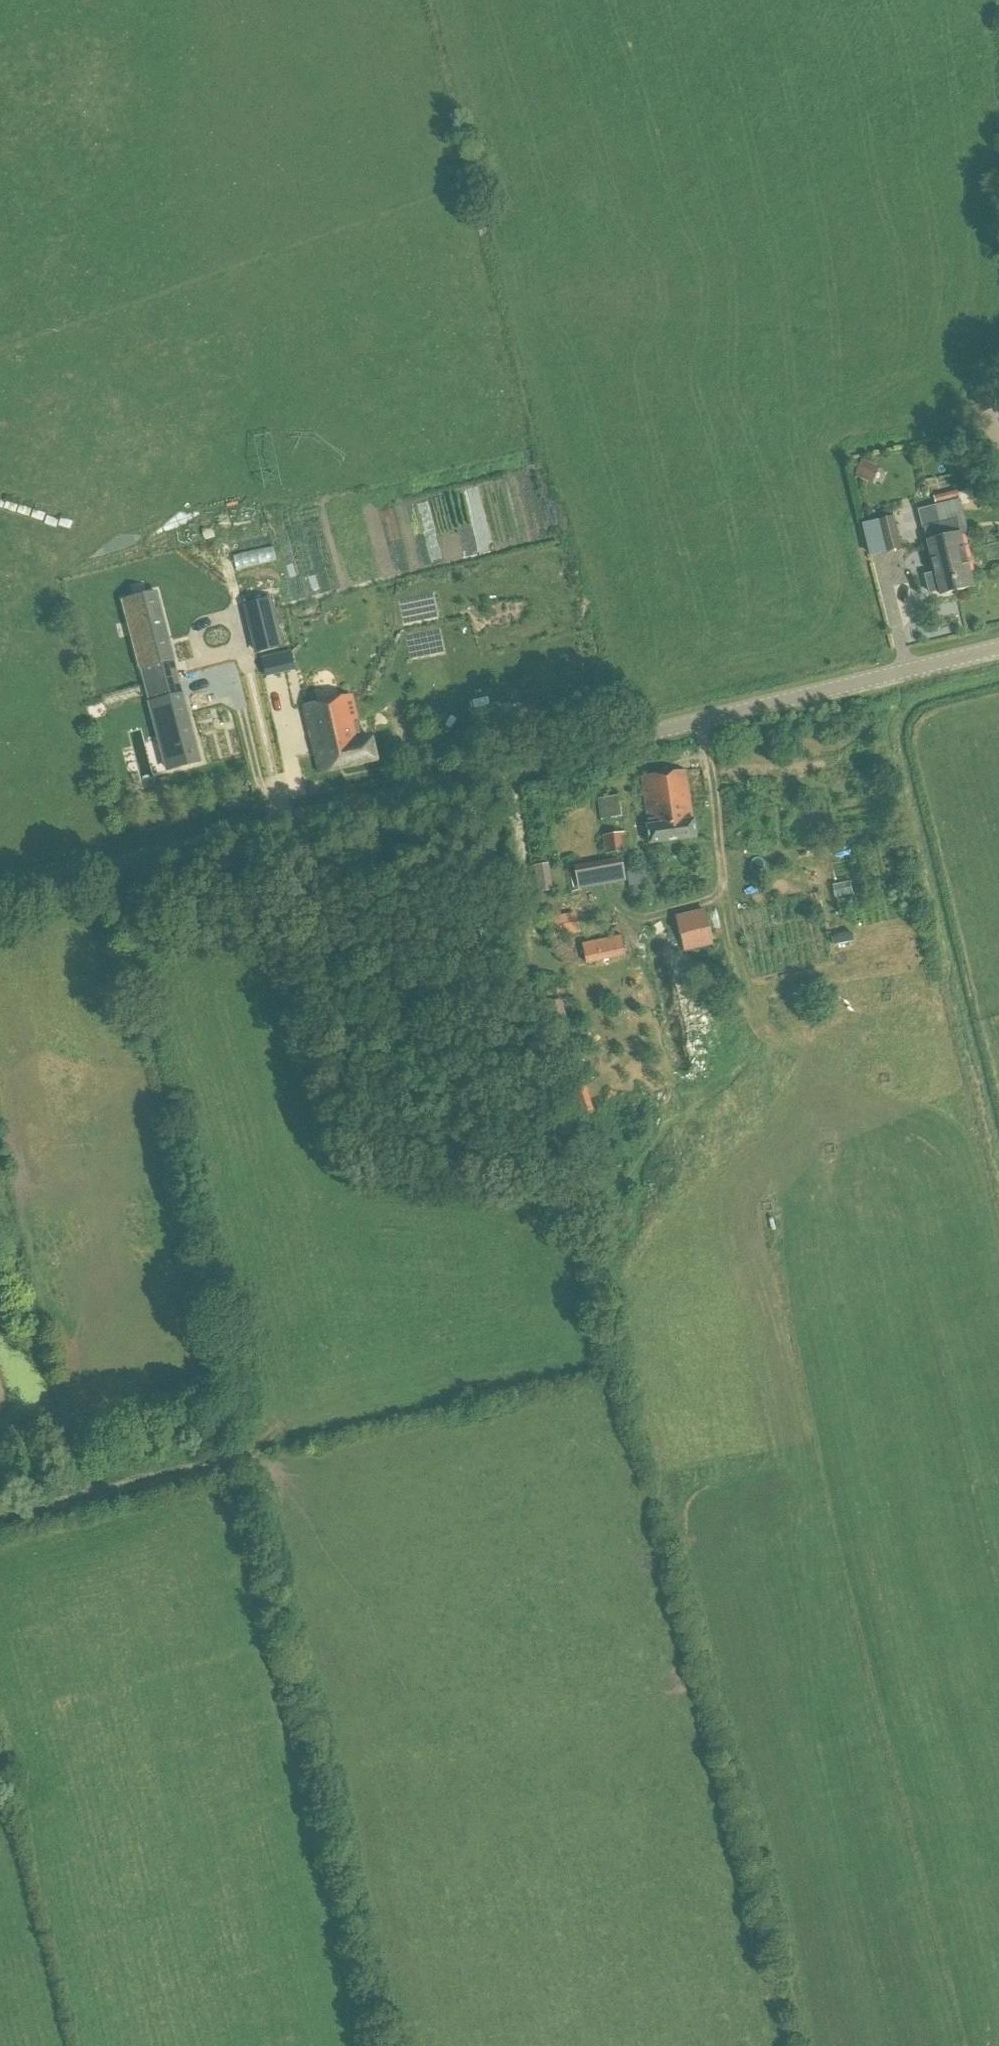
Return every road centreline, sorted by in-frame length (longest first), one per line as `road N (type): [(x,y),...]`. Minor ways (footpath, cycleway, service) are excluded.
road 1 (tertiary): [(0,895),(998,650)]
road 2 (track): [(273,1444),(0,1516)]

